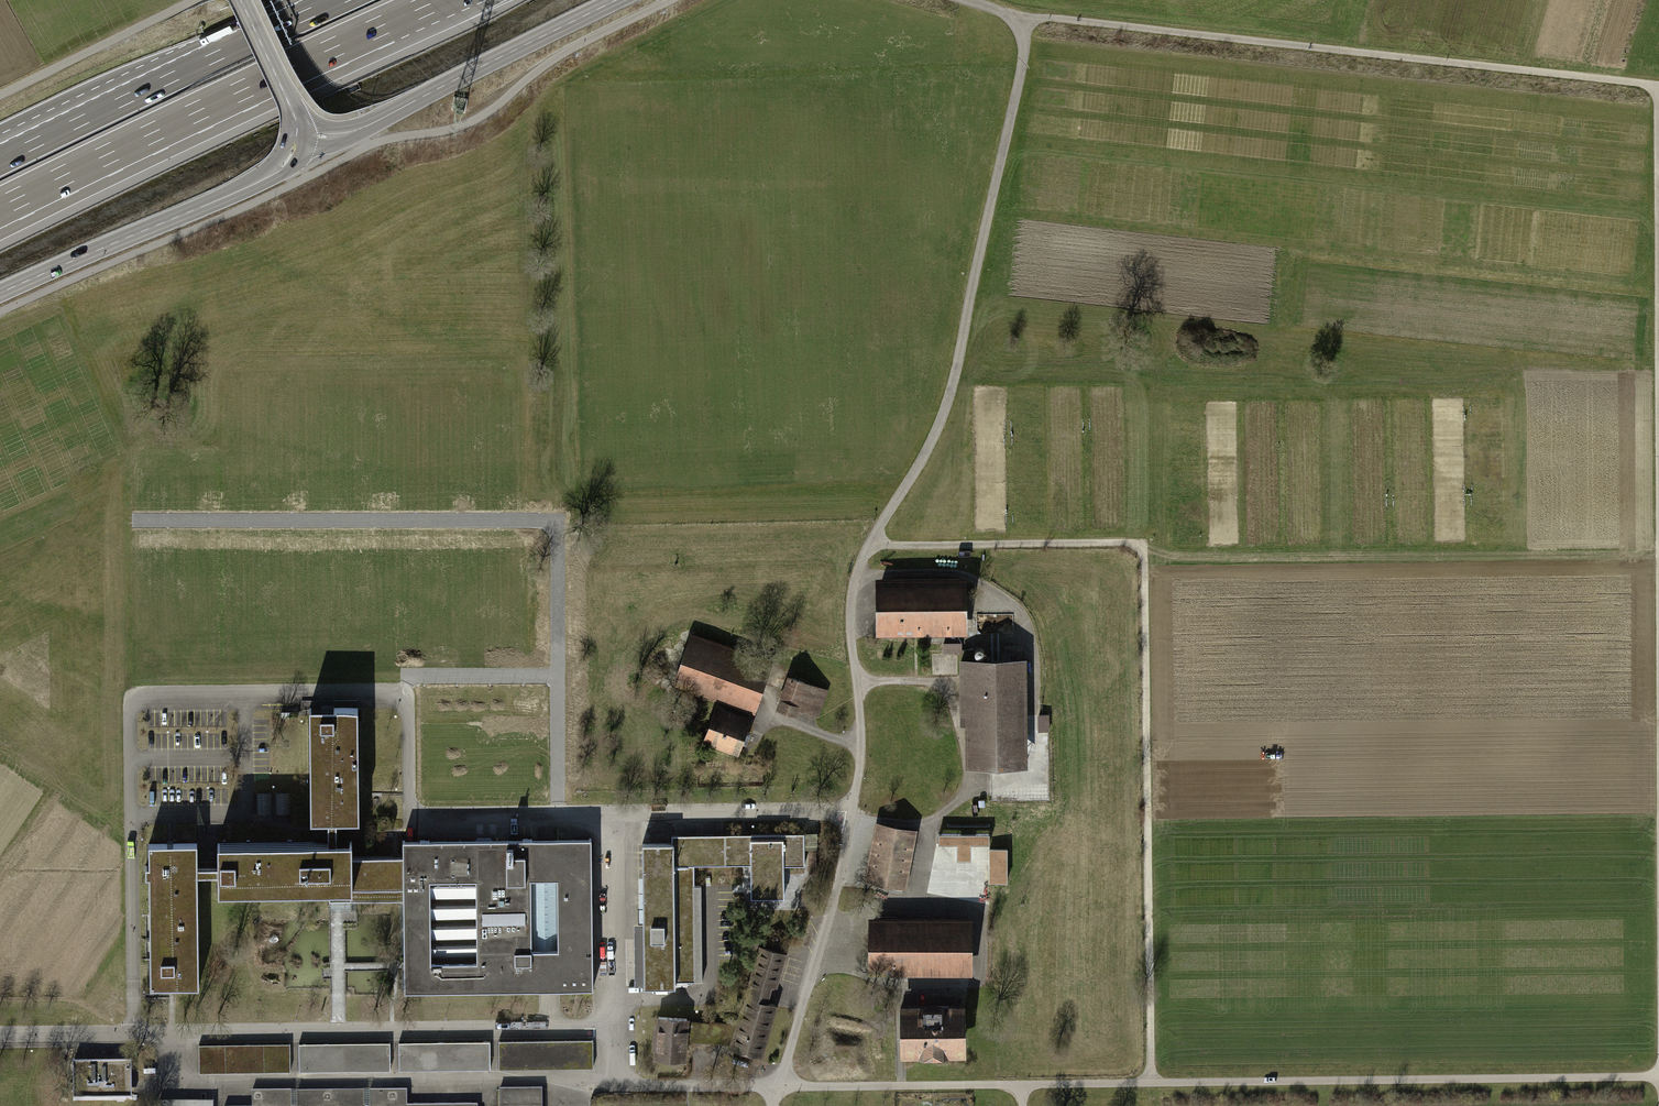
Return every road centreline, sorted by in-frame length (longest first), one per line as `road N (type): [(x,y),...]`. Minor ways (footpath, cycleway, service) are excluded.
road 1 (unclassified): [(1023,26),(946,415),(869,544),(850,602),(860,762),(838,884),(778,1084)]
road 2 (unclassified): [(778,1084),(635,1085),(617,1075),(617,1029),(0,1034)]
road 3 (track): [(1151,1081),(1142,545),(869,544)]
road 4 (track): [(671,0),(563,53),(467,123),(368,146),(0,312)]
road 5 (track): [(1023,26),(1037,18),(1658,89)]
road 6 (motorway): [(0,207),(439,0)]
road 7 (track): [(1657,89),(1658,548)]
road 8 (motorway): [(339,0),(0,161)]
road 9 (tertiary): [(297,133),(370,125),(616,0)]
road 10 (tertiary): [(0,293),(257,183),(286,162),(297,133)]
road 11 (track): [(0,96),(194,0)]
road 12 (tertiary): [(241,0),(297,133)]

